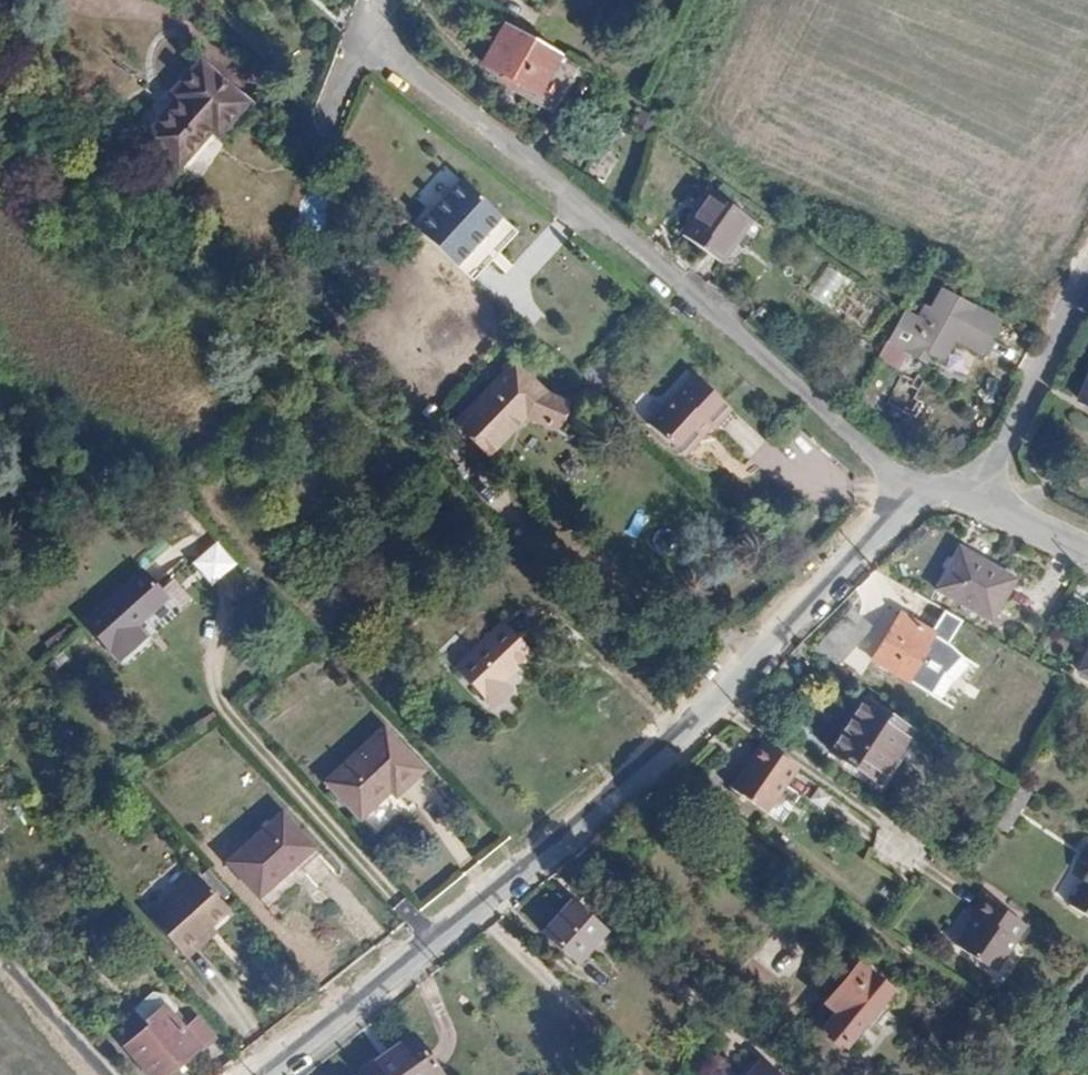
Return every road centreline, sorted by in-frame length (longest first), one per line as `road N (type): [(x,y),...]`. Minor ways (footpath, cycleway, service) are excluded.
road 1 (residential): [(927,492),(367,25)]
road 2 (residential): [(927,492),(901,509),(600,814)]
road 3 (residential): [(265,1074),(600,814)]
road 4 (residential): [(974,496),(1087,277)]
road 5 (residential): [(1087,549),(974,496)]

